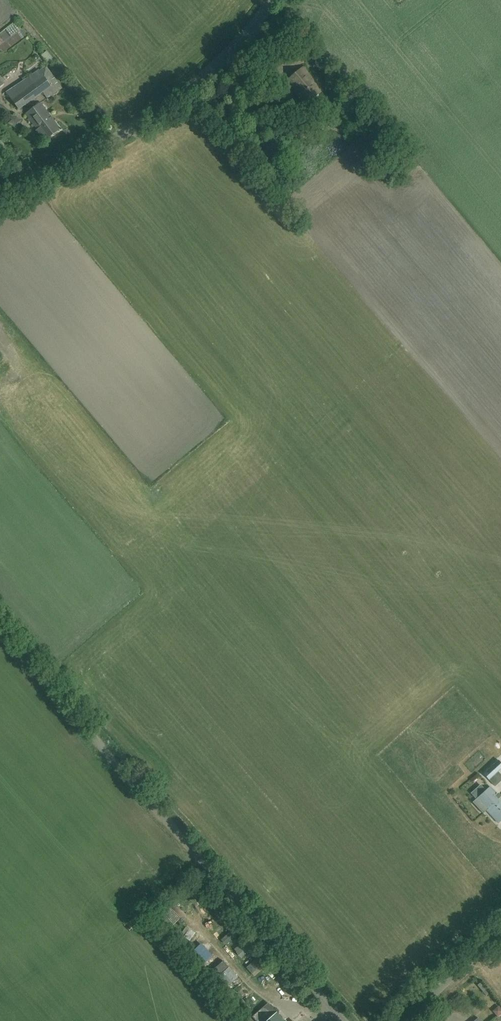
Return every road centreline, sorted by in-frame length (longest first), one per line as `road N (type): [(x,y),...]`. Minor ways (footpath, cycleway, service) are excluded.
road 1 (unclassified): [(347,1020),(0,632)]
road 2 (unclassified): [(0,196),(154,114),(274,0)]
road 3 (unclassified): [(401,1020),(500,933)]

